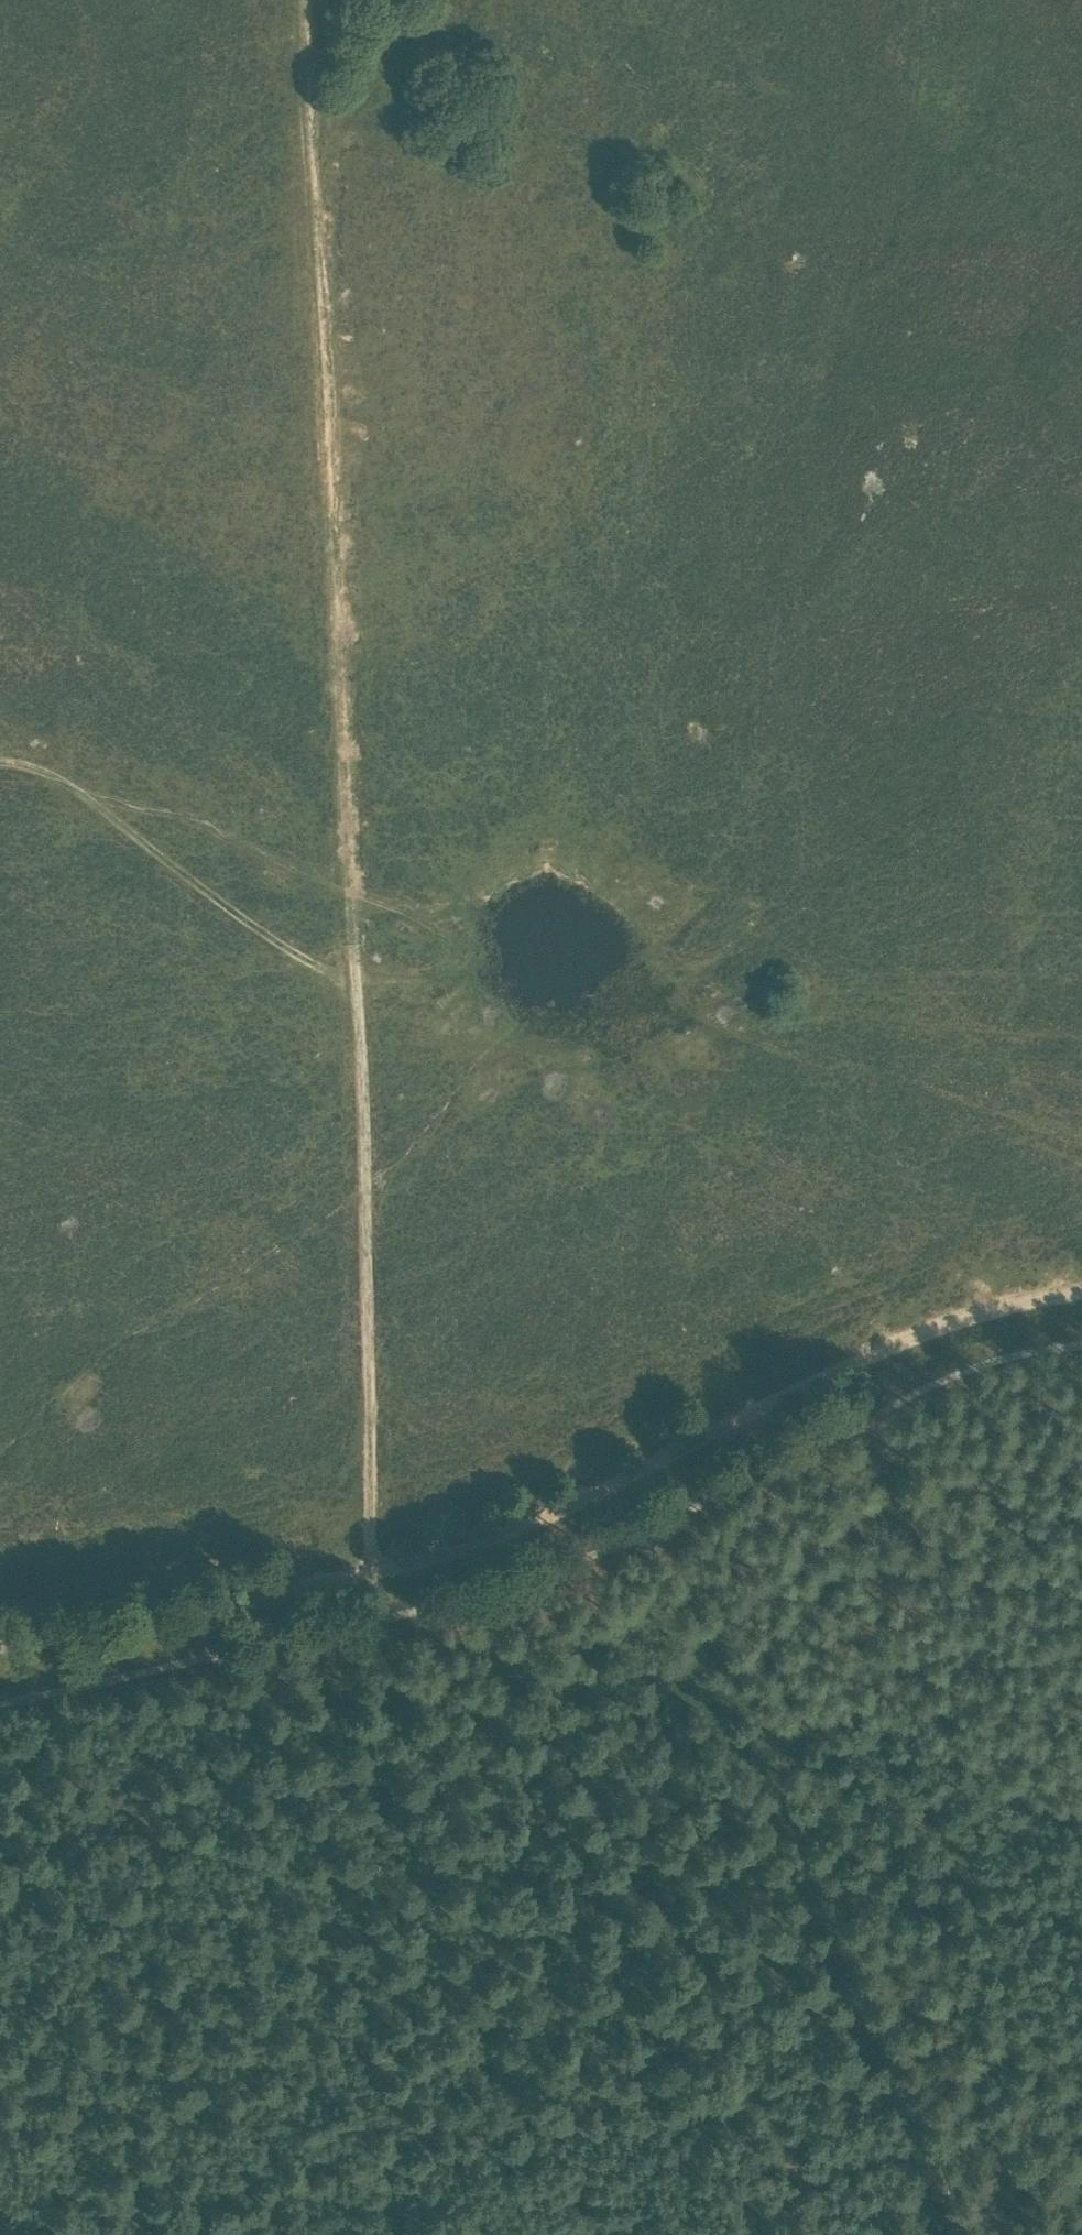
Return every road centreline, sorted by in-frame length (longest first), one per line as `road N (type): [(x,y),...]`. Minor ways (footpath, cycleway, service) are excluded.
road 1 (track): [(355,988),(307,91),(311,0)]
road 2 (track): [(0,1650),(472,1546),(653,1459)]
road 3 (track): [(373,1571),(355,988)]
road 4 (track): [(653,1459),(827,1370),(1004,1301),(1081,1291)]
road 5 (track): [(355,988),(153,854),(74,788),(0,761)]

